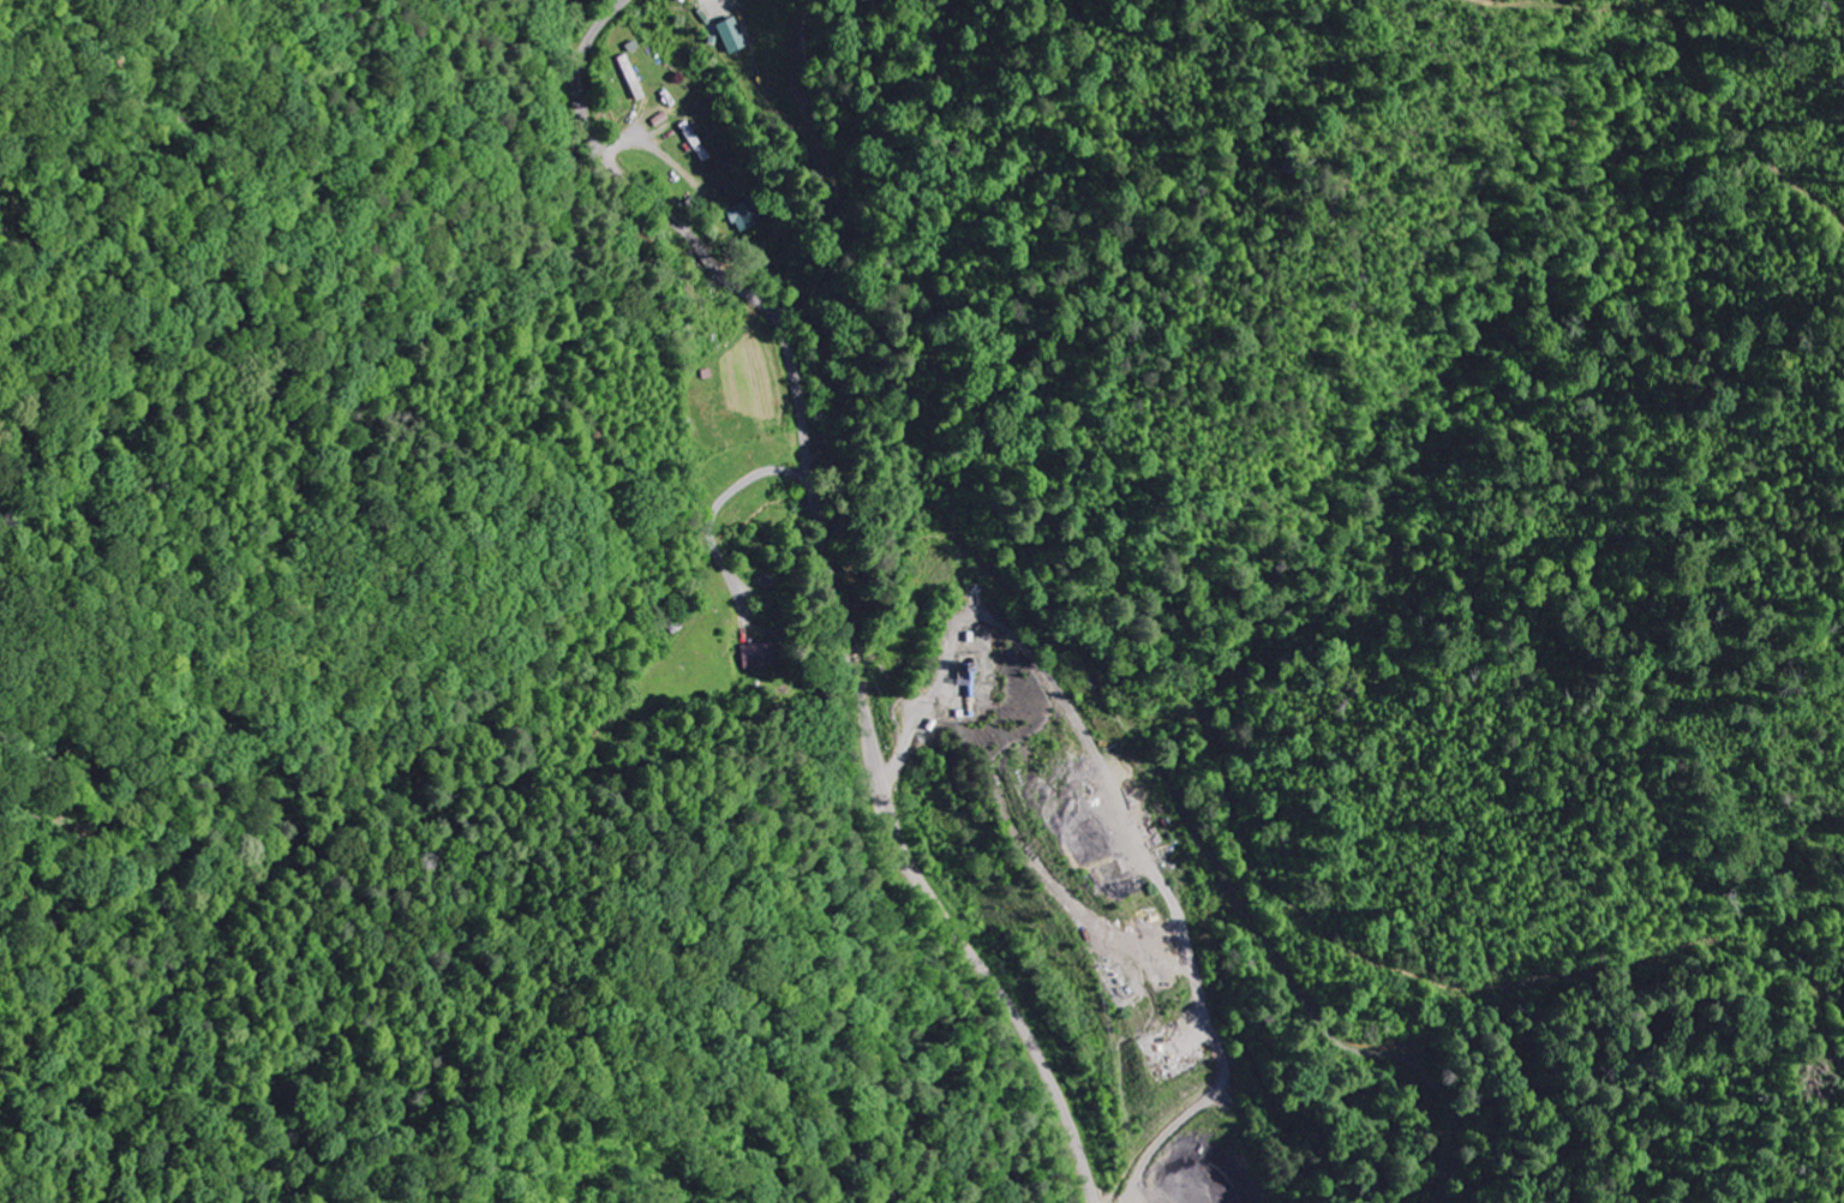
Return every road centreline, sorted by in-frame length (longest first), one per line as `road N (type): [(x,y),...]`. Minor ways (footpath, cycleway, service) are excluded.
road 1 (residential): [(1096,1202),(1036,1052),(940,912),(897,827),(844,652),(784,327),(722,277),(593,138),(581,74),(597,32),(627,0)]

